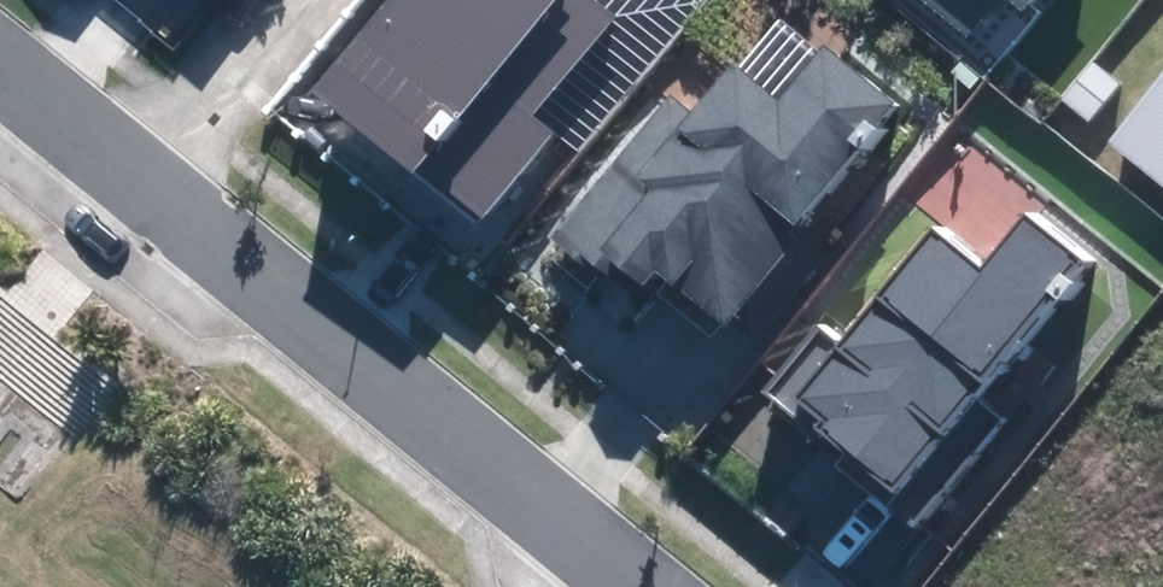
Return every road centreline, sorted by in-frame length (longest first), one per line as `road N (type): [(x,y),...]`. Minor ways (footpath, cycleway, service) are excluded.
road 1 (residential): [(638,586),(150,198)]
road 2 (residential): [(150,198),(300,0)]
road 3 (residential): [(150,198),(0,77)]

